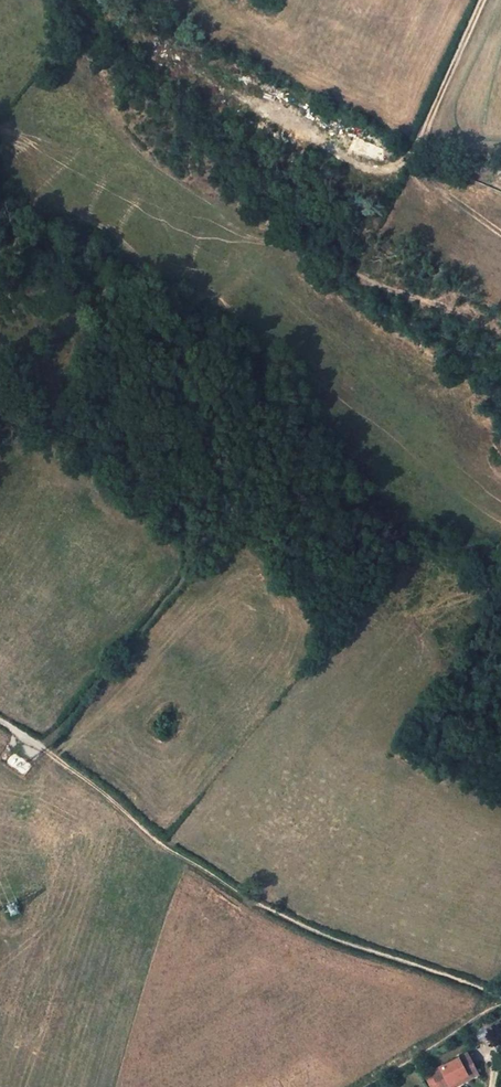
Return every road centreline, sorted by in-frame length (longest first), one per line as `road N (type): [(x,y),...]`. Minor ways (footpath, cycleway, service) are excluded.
road 1 (track): [(208,318),(266,255),(315,250),(500,334)]
road 2 (track): [(500,235),(413,169),(414,149),(482,0)]

